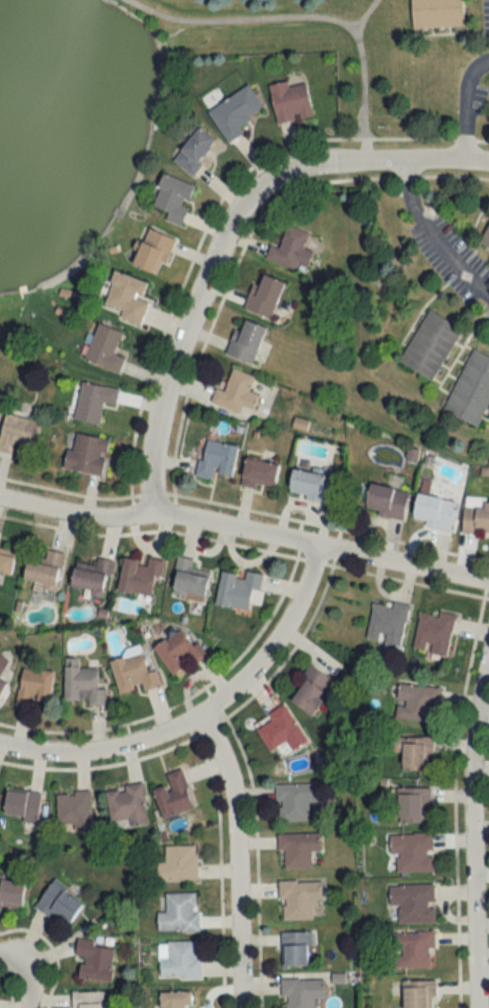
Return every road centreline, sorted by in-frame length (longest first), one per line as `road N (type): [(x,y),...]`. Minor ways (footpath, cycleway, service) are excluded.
road 1 (residential): [(153,514),(150,467),(165,381),(212,249),(239,203),(271,178),(320,165),(488,164)]
road 2 (residential): [(0,498),(65,513),(189,519),(488,582)]
road 3 (residential): [(317,546),(267,648),(197,713),(105,747),(60,752),(0,743)]
road 4 (residential): [(488,639),(469,770),(473,1007)]
road 5 (residential): [(238,1007),(230,793),(197,713)]
road 6 (residential): [(404,161),(415,224),(488,304)]

